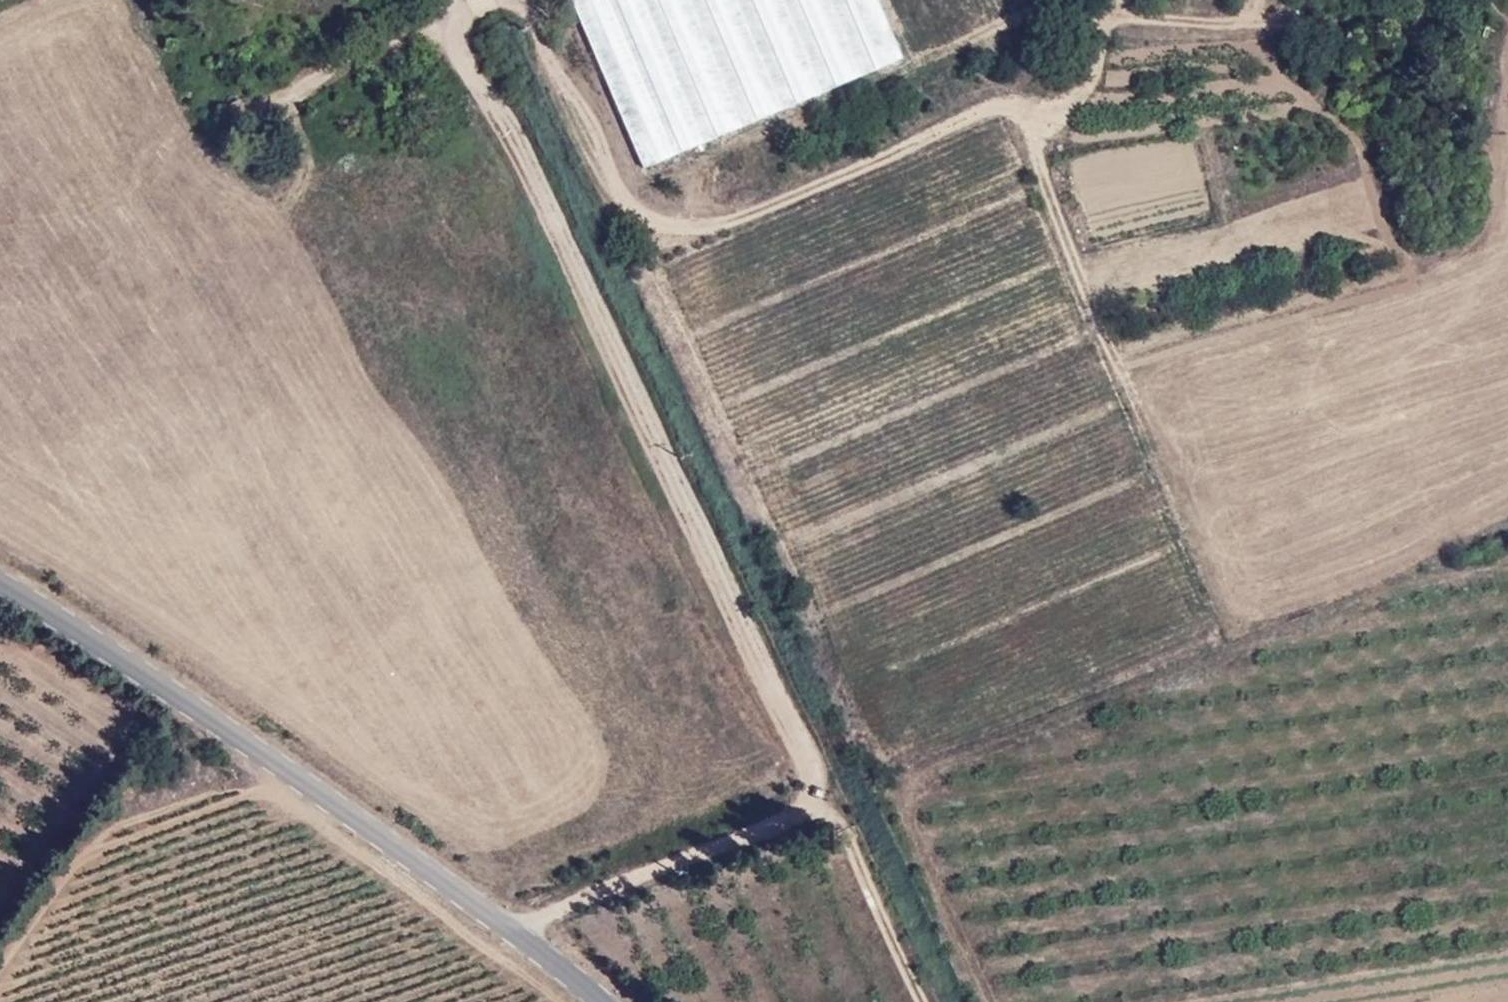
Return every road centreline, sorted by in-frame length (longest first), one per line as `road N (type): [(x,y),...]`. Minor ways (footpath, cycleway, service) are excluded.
road 1 (tertiary): [(0,583),(183,683),(508,919),(600,1001)]
road 2 (track): [(0,935),(183,683)]

